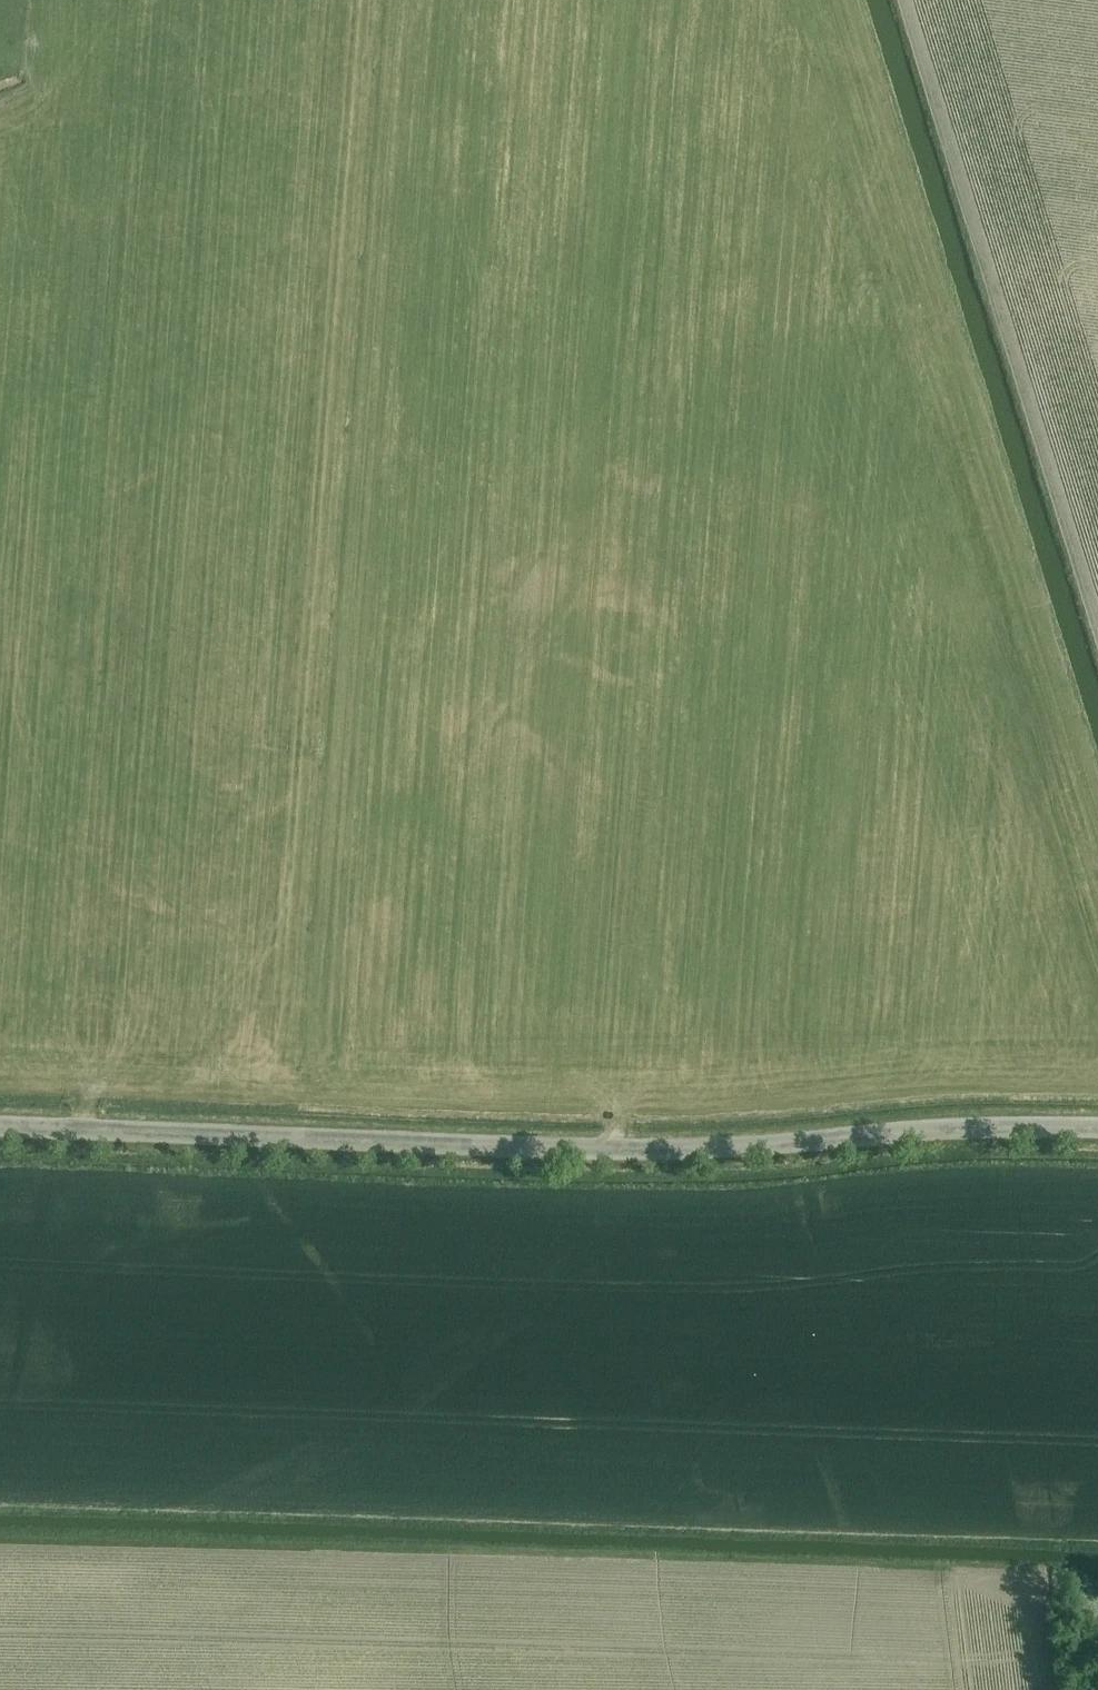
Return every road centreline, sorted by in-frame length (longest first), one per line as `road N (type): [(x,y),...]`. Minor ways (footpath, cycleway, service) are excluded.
road 1 (unclassified): [(1097,1135),(986,1133),(626,1154),(0,1132)]

